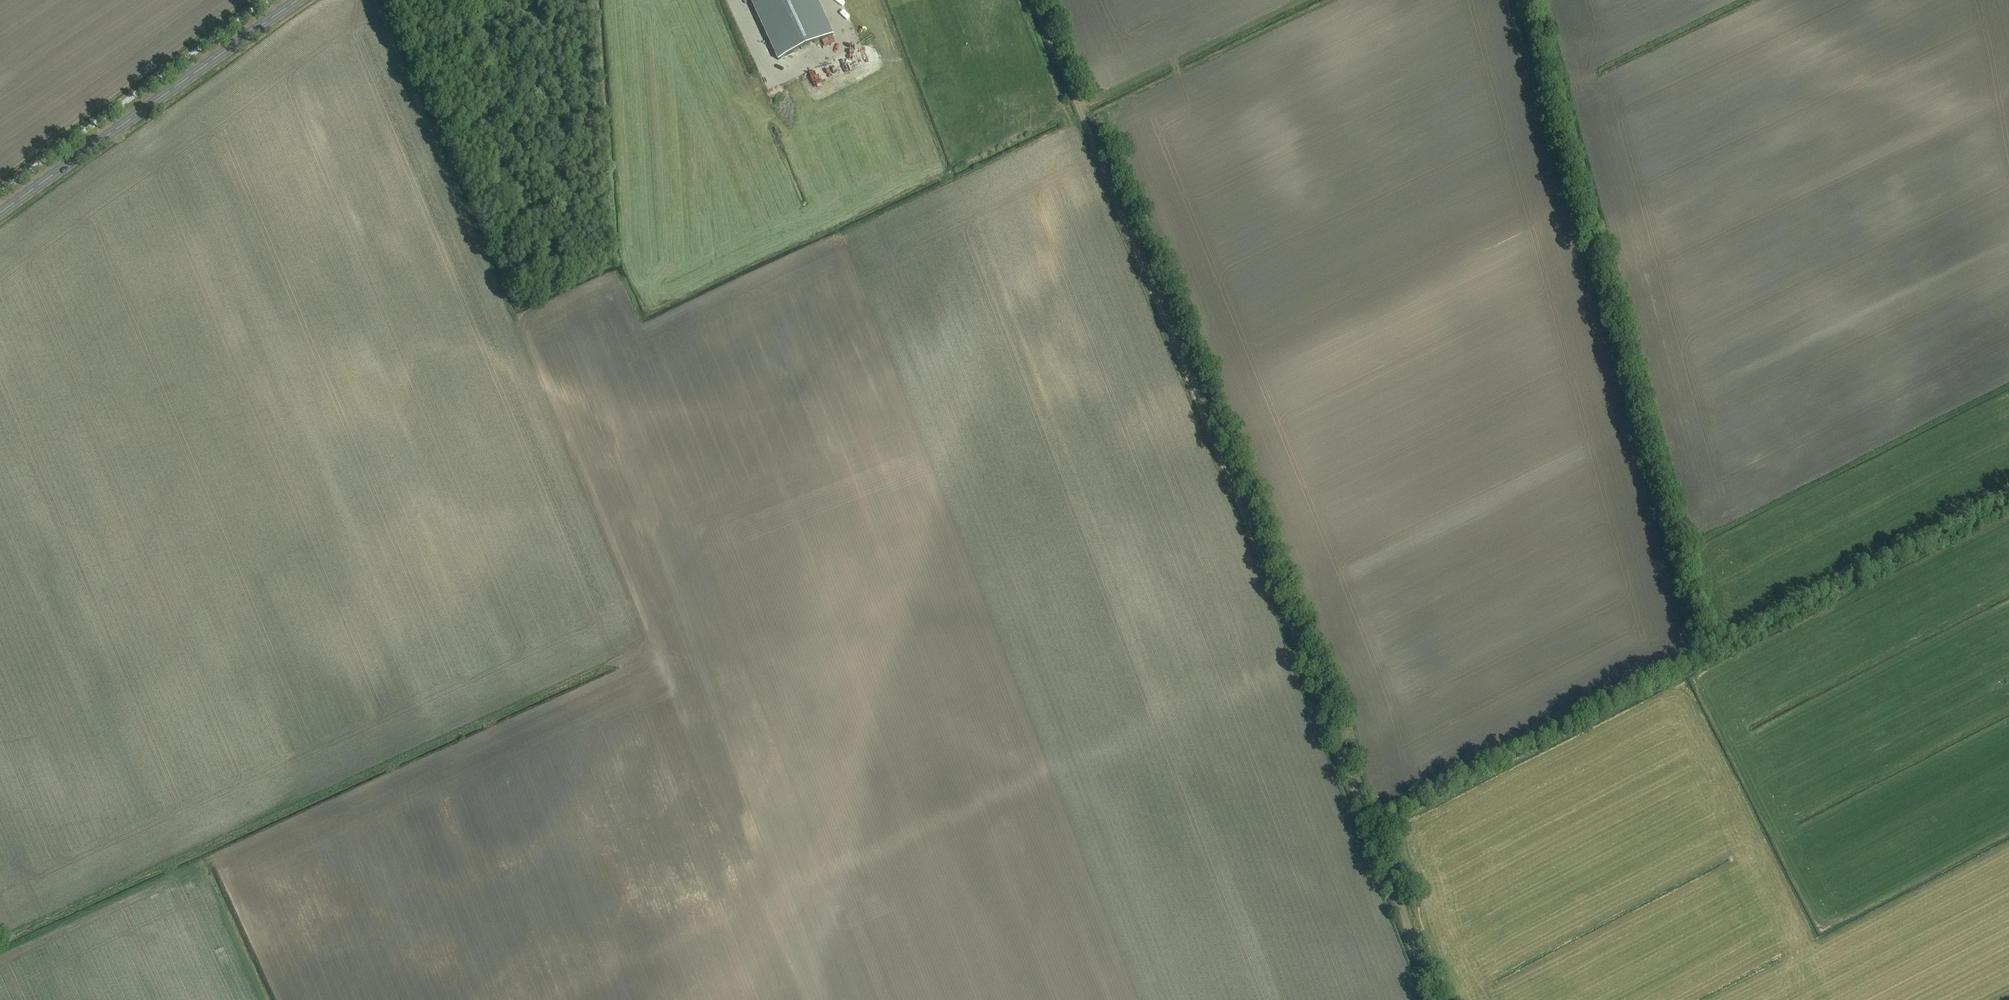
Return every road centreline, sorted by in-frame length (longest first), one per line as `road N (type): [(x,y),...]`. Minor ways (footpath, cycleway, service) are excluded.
road 1 (track): [(1079,110),(1436,999)]
road 2 (secondary): [(0,212),(298,0)]

